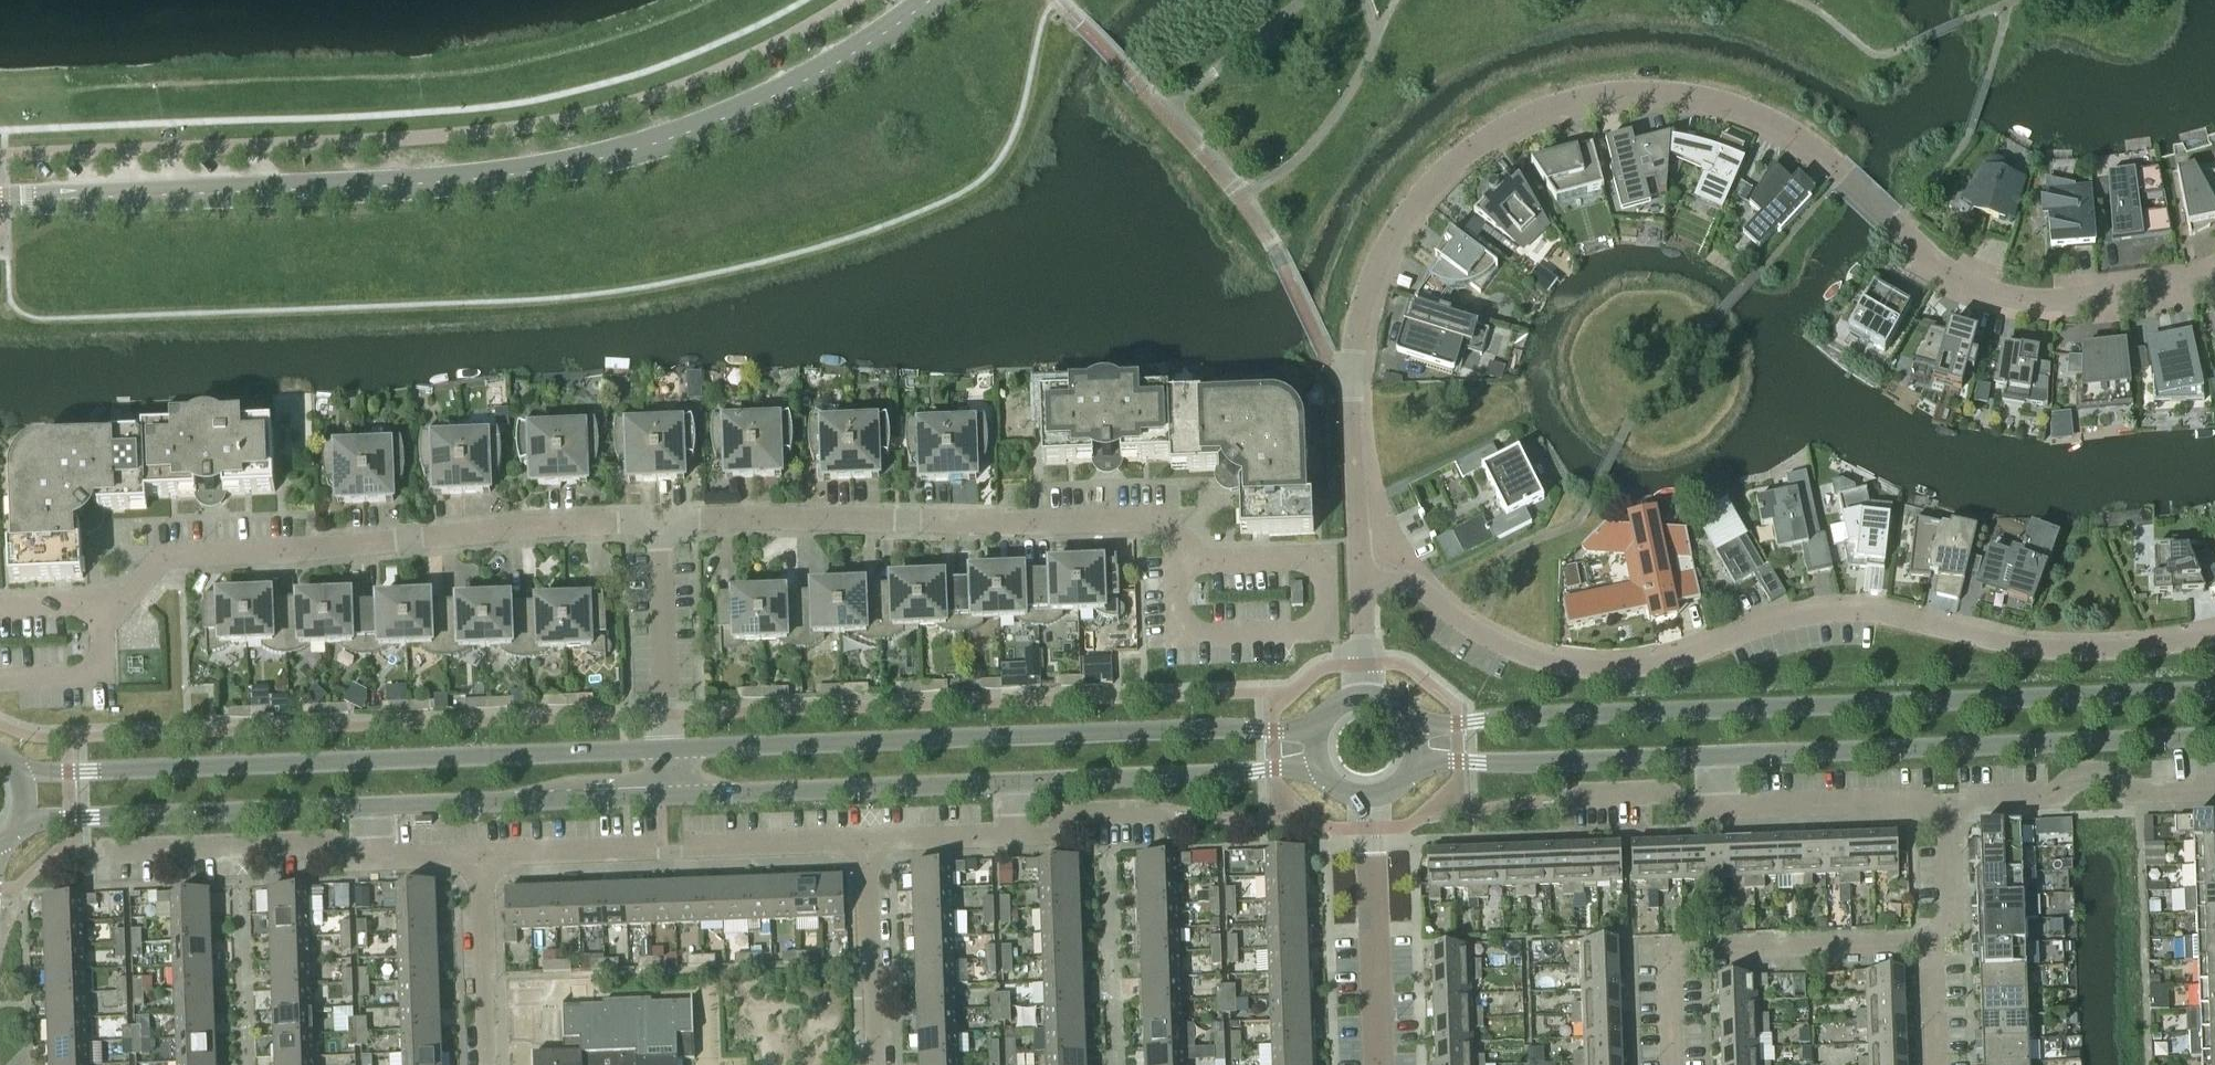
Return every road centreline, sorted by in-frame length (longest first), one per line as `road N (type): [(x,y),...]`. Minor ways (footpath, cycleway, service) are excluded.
road 1 (tertiary): [(1317,731),(20,773)]
road 2 (residential): [(1362,585),(1350,389),(1368,294),(1415,202),(1508,122),(1660,98),(1773,122),(1912,245),(2042,313),(2214,300)]
road 3 (residential): [(105,610),(178,556),(658,520),(1162,524)]
road 4 (unclassified): [(0,200),(369,187),(568,168),(730,117),(848,59),(930,0)]
road 5 (residential): [(1362,585),(1395,582),(1436,598),(1528,661),(1605,673),(1670,666),(1794,621),(1852,614),(1991,643),(2075,651),(2214,635)]
road 6 (tertiary): [(2214,694),(1415,726)]
road 7 (tertiary): [(373,809),(1016,782)]
road 8 (tertiary): [(1710,758),(2214,739)]
road 9 (residential): [(475,858),(865,840)]
road 10 (residential): [(1674,1064),(1668,952),(1931,945)]
road 11 (tertiary): [(24,818),(373,809)]
road 12 (residential): [(70,840),(87,852),(324,841),(349,856),(375,856)]
road 13 (tertiary): [(1016,782),(1318,767)]
road 14 (tertiary): [(1416,764),(1710,758)]
road 15 (residential): [(1945,808),(1973,799),(2054,797),(2078,777),(2106,775),(2136,791),(2214,786)]
road 16 (residential): [(1379,1064),(1368,799)]
road 17 (residential): [(1719,807),(1945,808)]
road 18 (residential): [(876,1064),(865,840)]
road 19 (residential): [(485,1064),(475,858)]
road 20 (residential): [(0,684),(105,678),(105,610)]
road 21 (residential): [(1553,801),(1665,792),(1681,806),(1719,807)]
road 22 (residential): [(1018,835),(1048,831),(1071,815),(1172,815)]
road 23 (residential): [(865,840),(1018,835)]
road 24 (residential): [(1931,945),(1949,917),(1945,808)]

